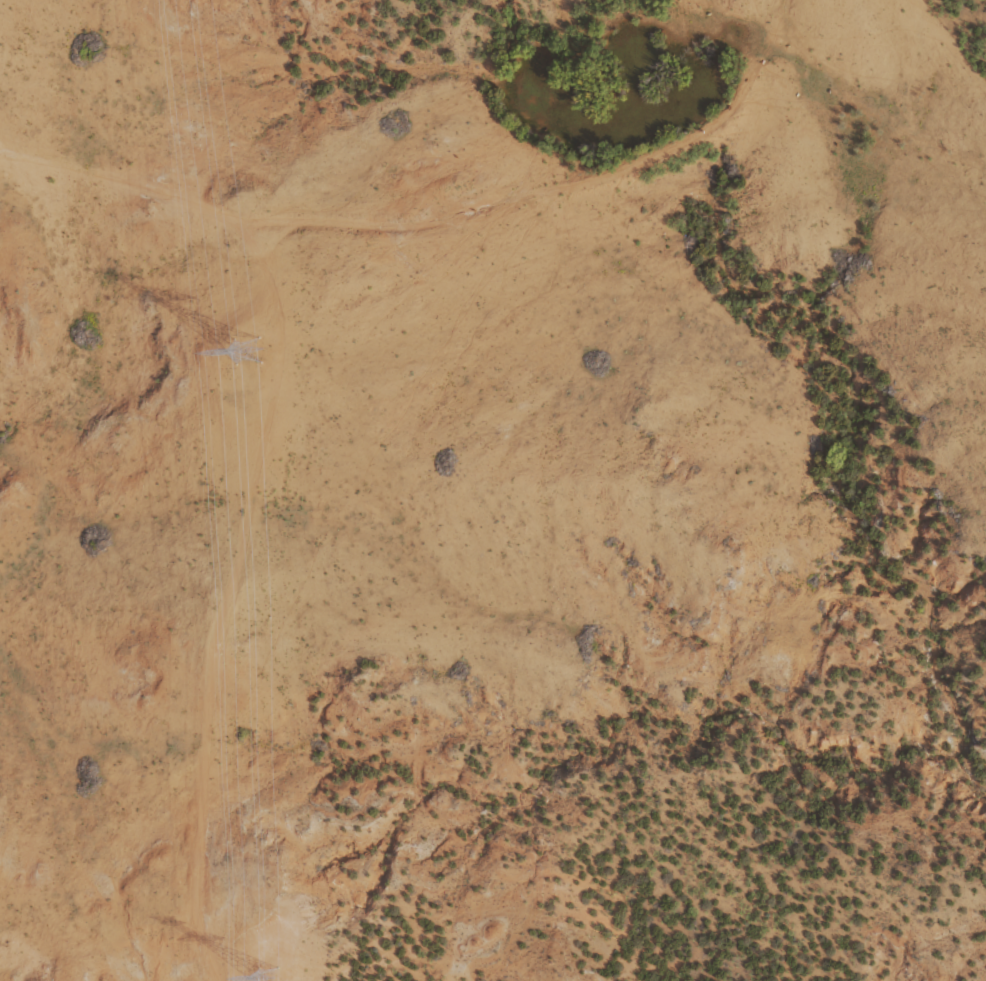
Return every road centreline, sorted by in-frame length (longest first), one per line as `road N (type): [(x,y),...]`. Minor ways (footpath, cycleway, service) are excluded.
road 1 (residential): [(0,263),(37,249),(412,330),(571,315),(735,252),(798,218),(855,146),(886,0)]

